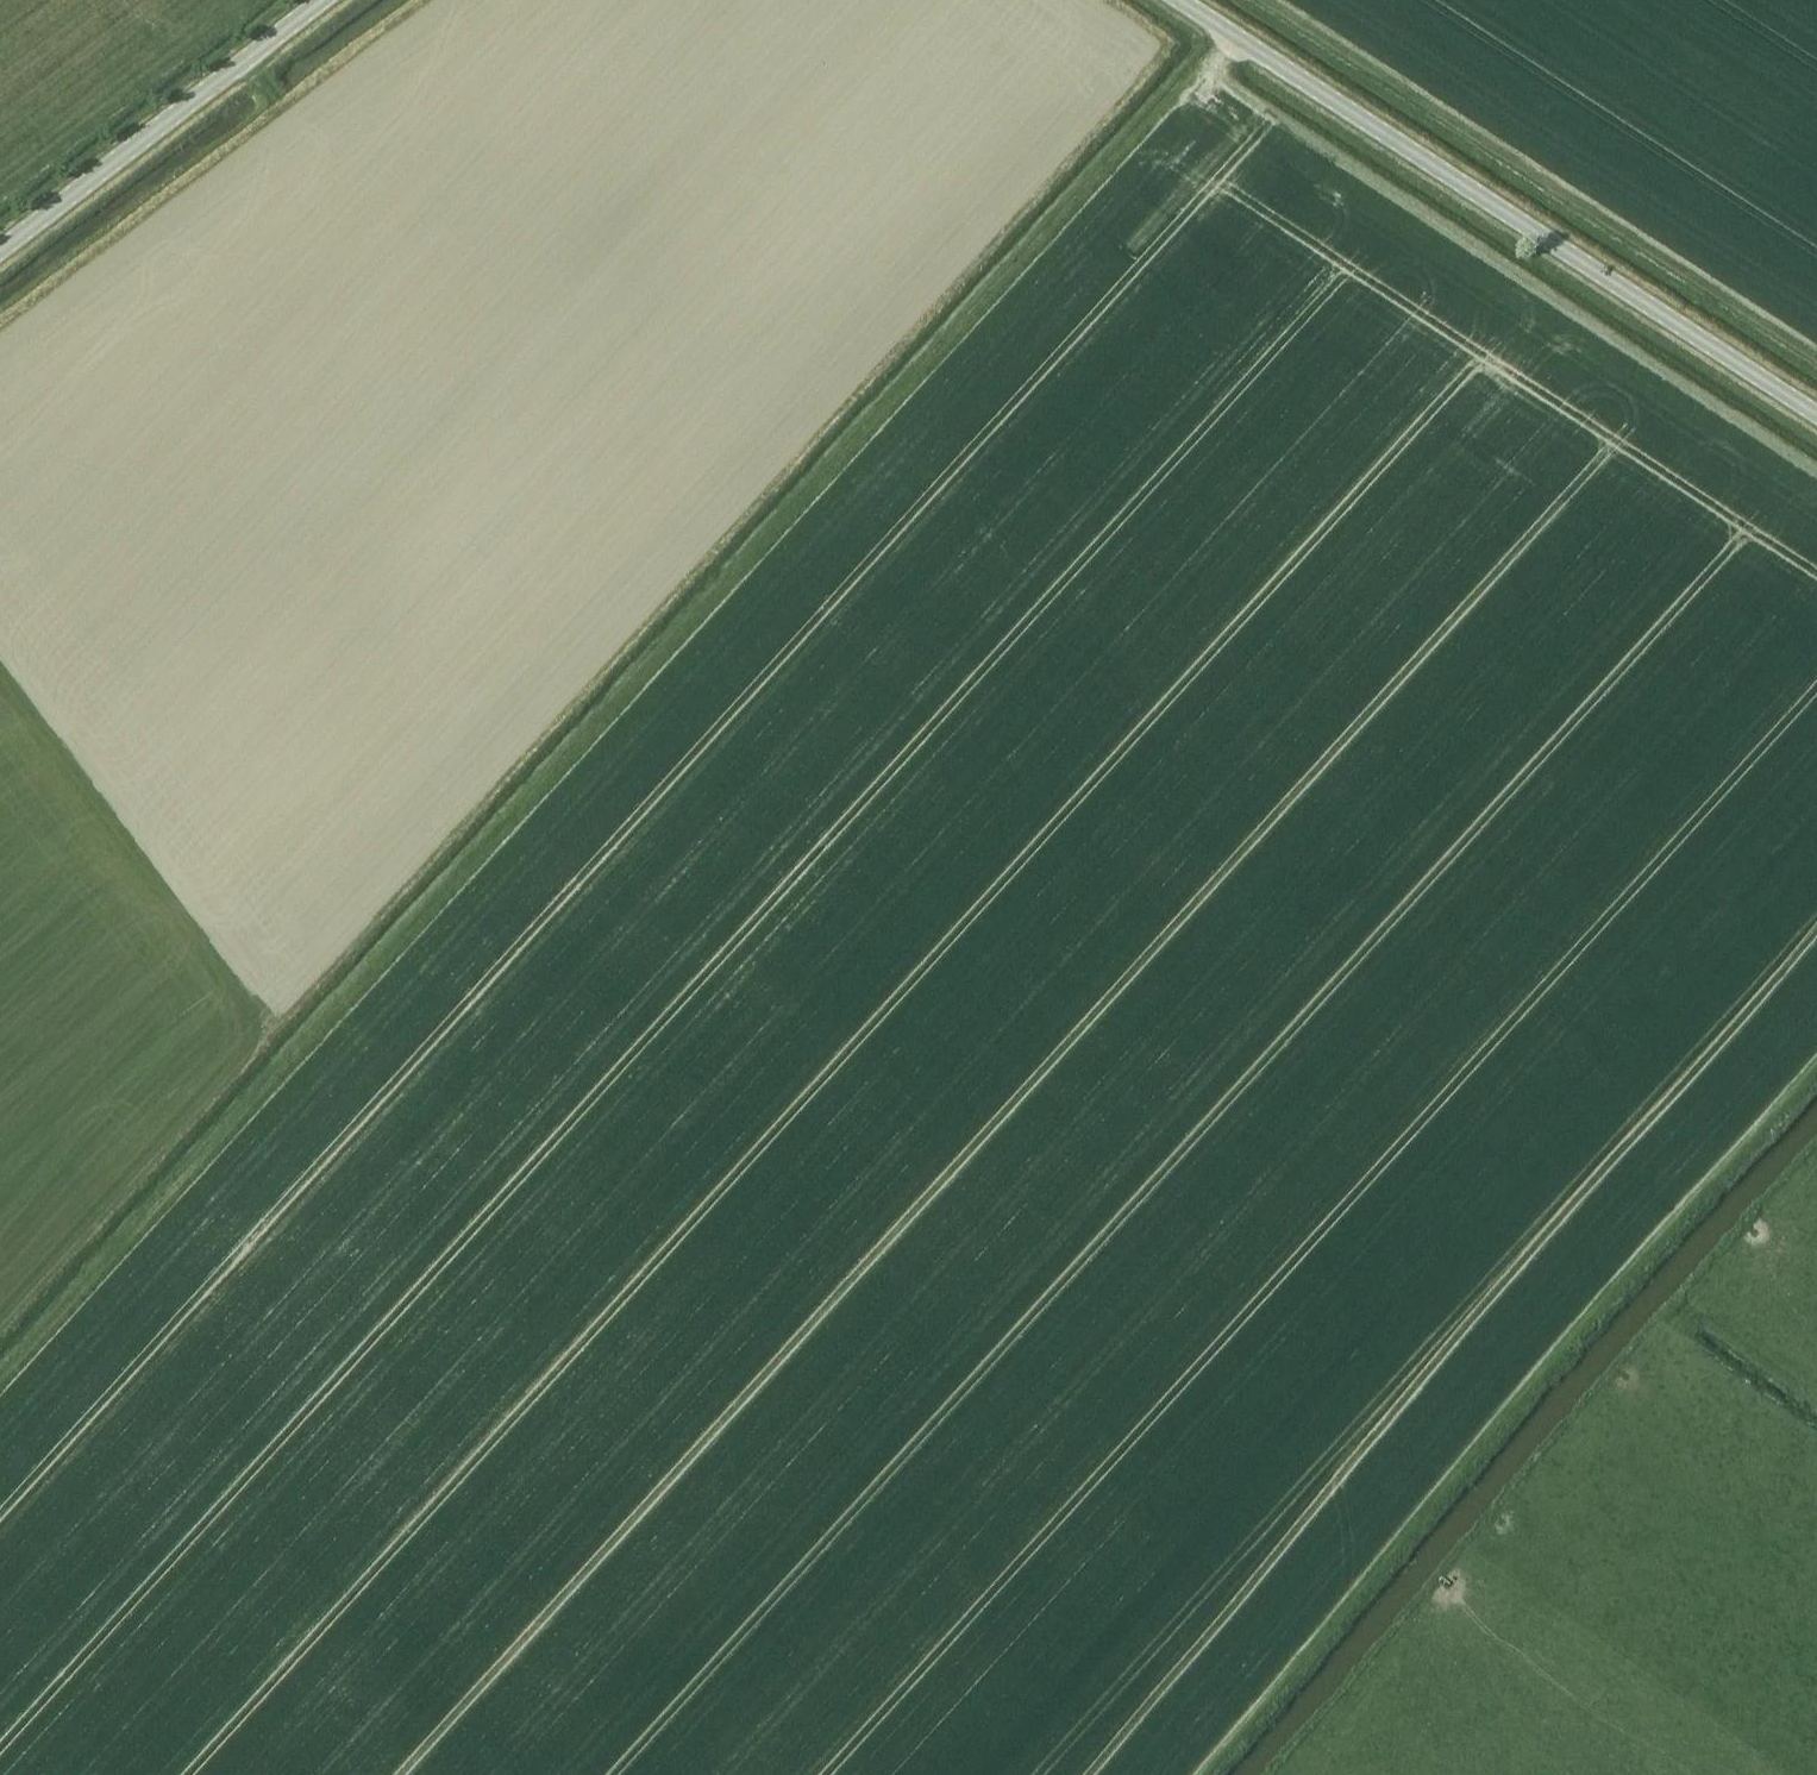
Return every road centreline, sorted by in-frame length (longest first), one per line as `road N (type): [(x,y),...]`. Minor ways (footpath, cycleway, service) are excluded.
road 1 (tertiary): [(1816,420),(1172,0)]
road 2 (tertiary): [(0,255),(327,0)]

